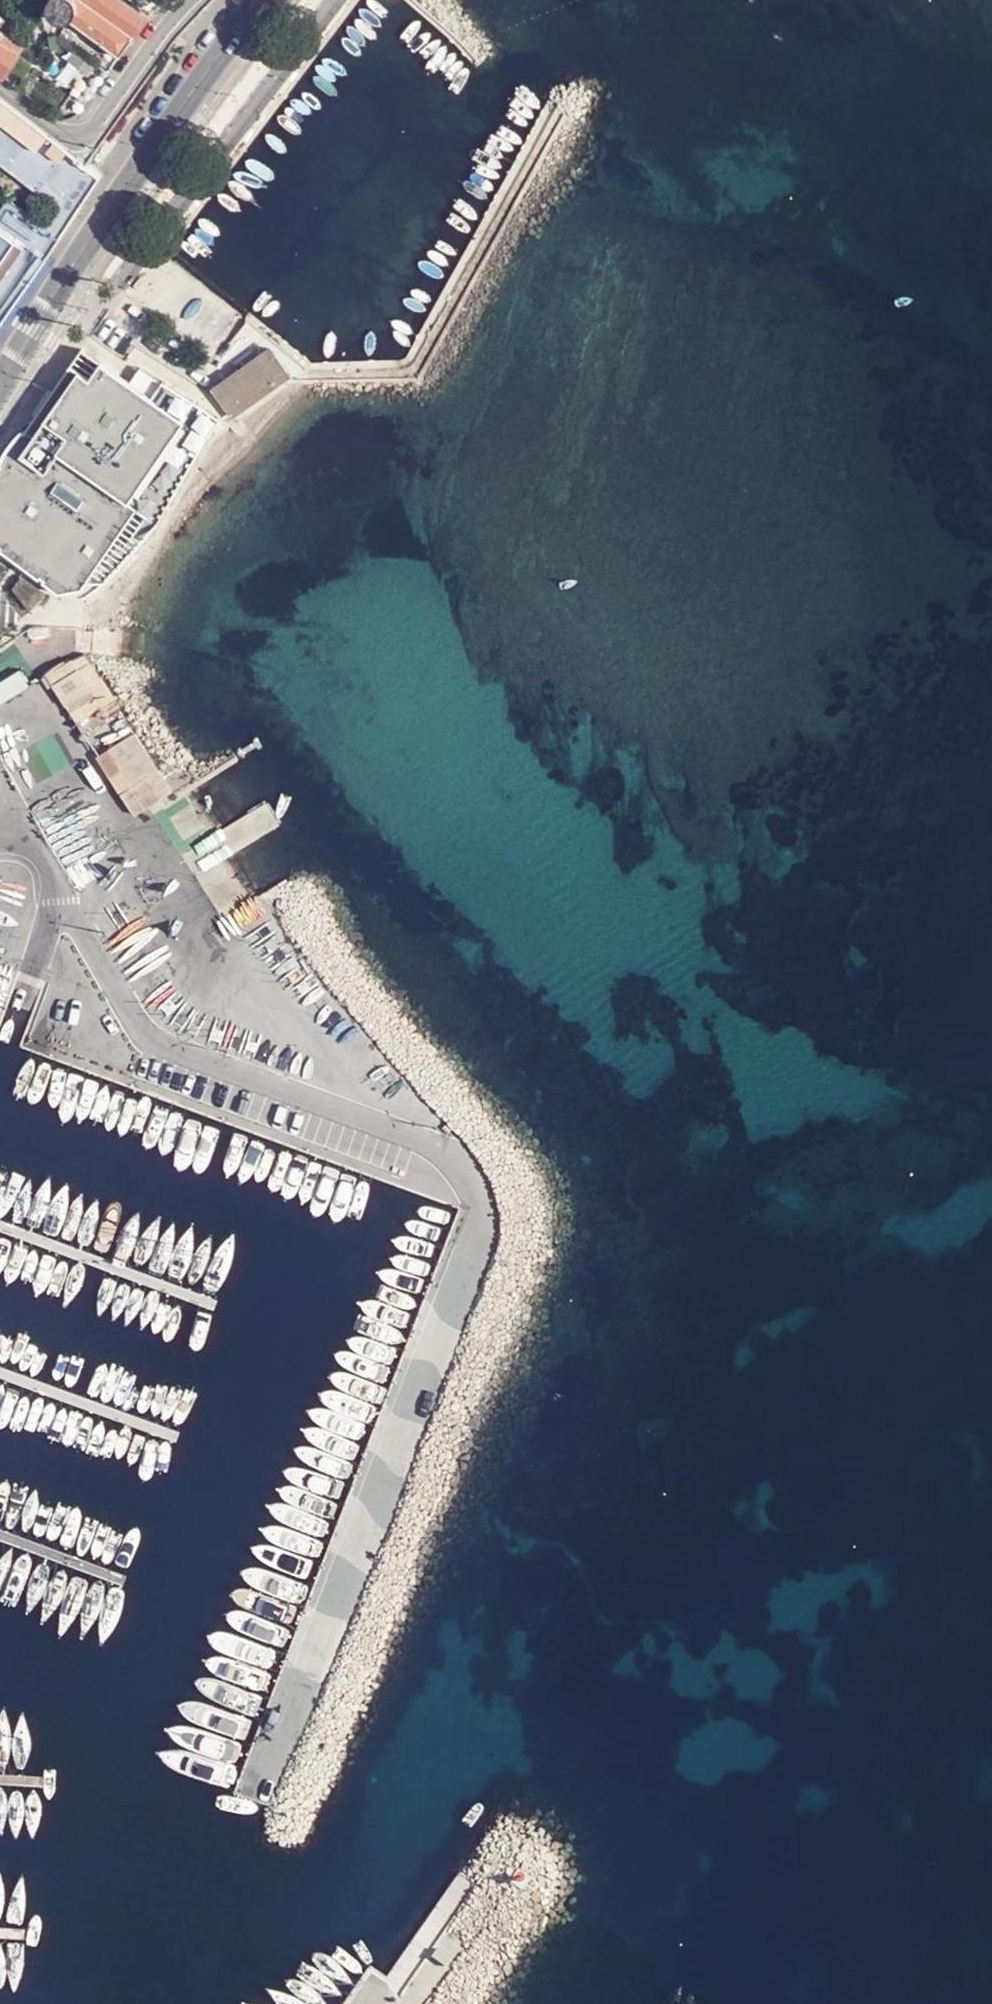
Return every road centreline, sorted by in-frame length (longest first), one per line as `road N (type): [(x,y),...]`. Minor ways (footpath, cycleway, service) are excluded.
road 1 (tertiary): [(0,382),(130,178),(261,0)]
road 2 (residential): [(0,84),(66,133),(84,135),(188,0)]

